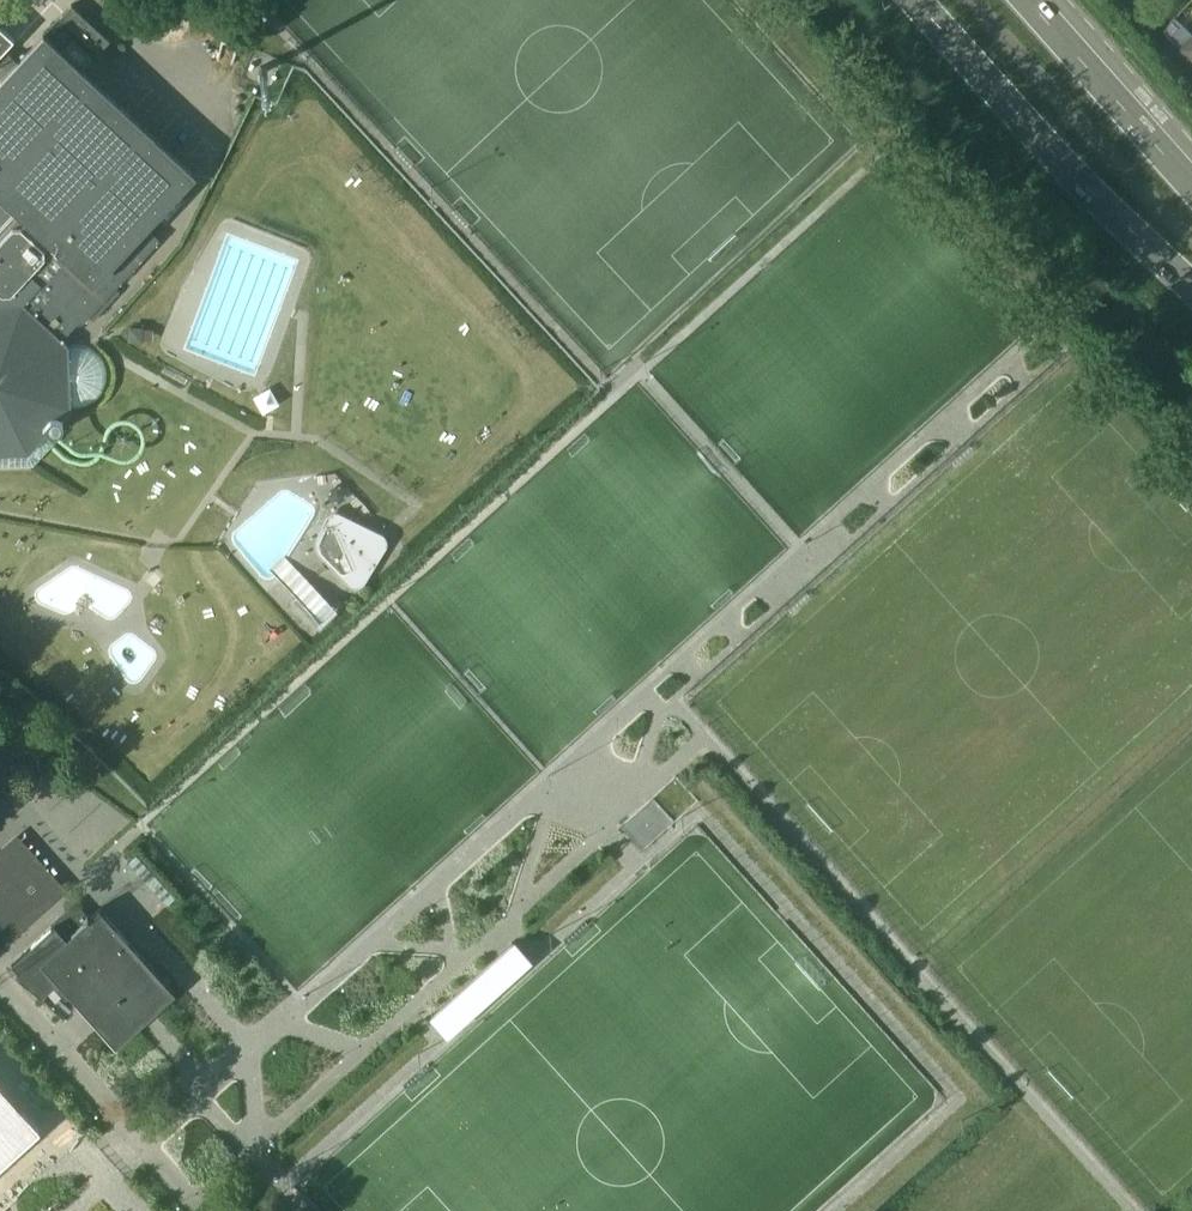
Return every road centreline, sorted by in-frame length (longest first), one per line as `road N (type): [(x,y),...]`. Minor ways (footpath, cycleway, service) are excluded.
road 1 (secondary): [(920,0),(1191,292)]
road 2 (secondary): [(1191,186),(1027,0)]

